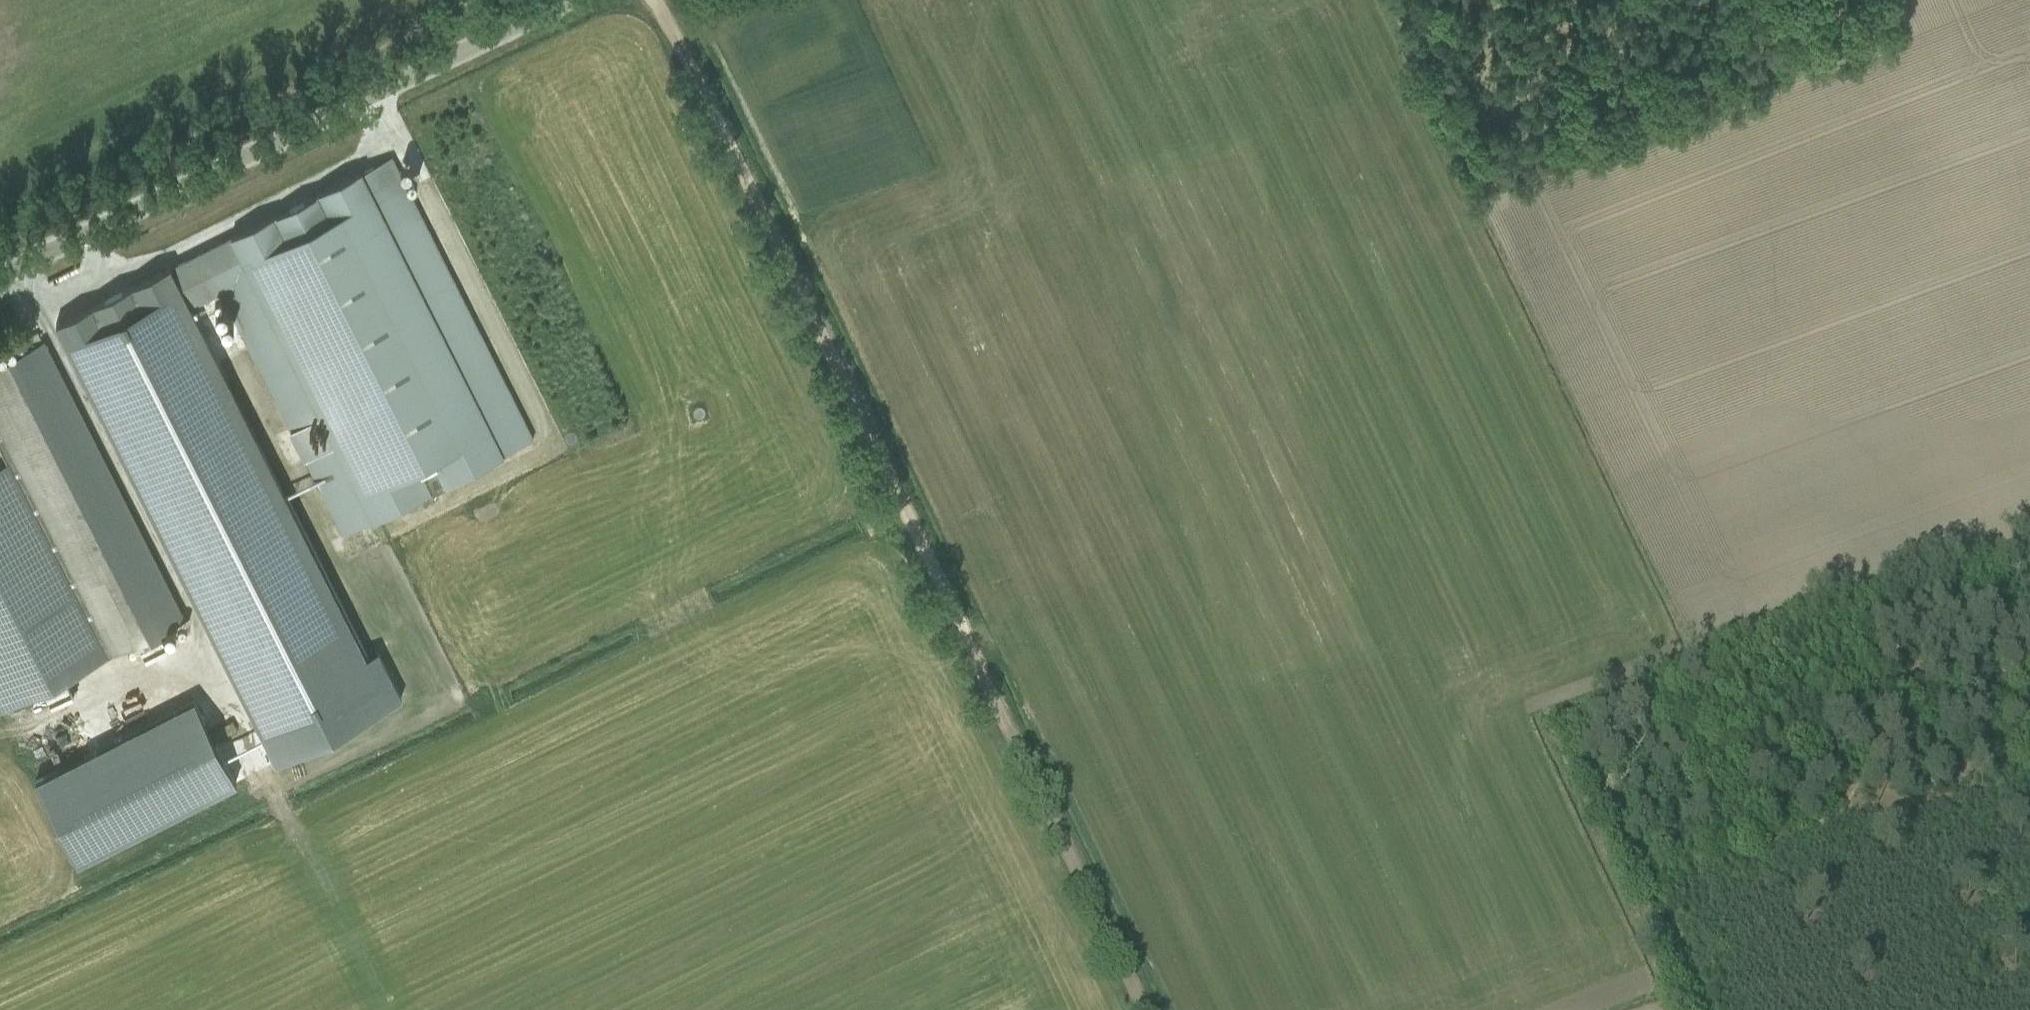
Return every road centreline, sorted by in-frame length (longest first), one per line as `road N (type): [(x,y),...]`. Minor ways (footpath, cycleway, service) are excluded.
road 1 (track): [(653,0),(801,281),(1146,1009)]
road 2 (unclassified): [(0,282),(584,0)]

